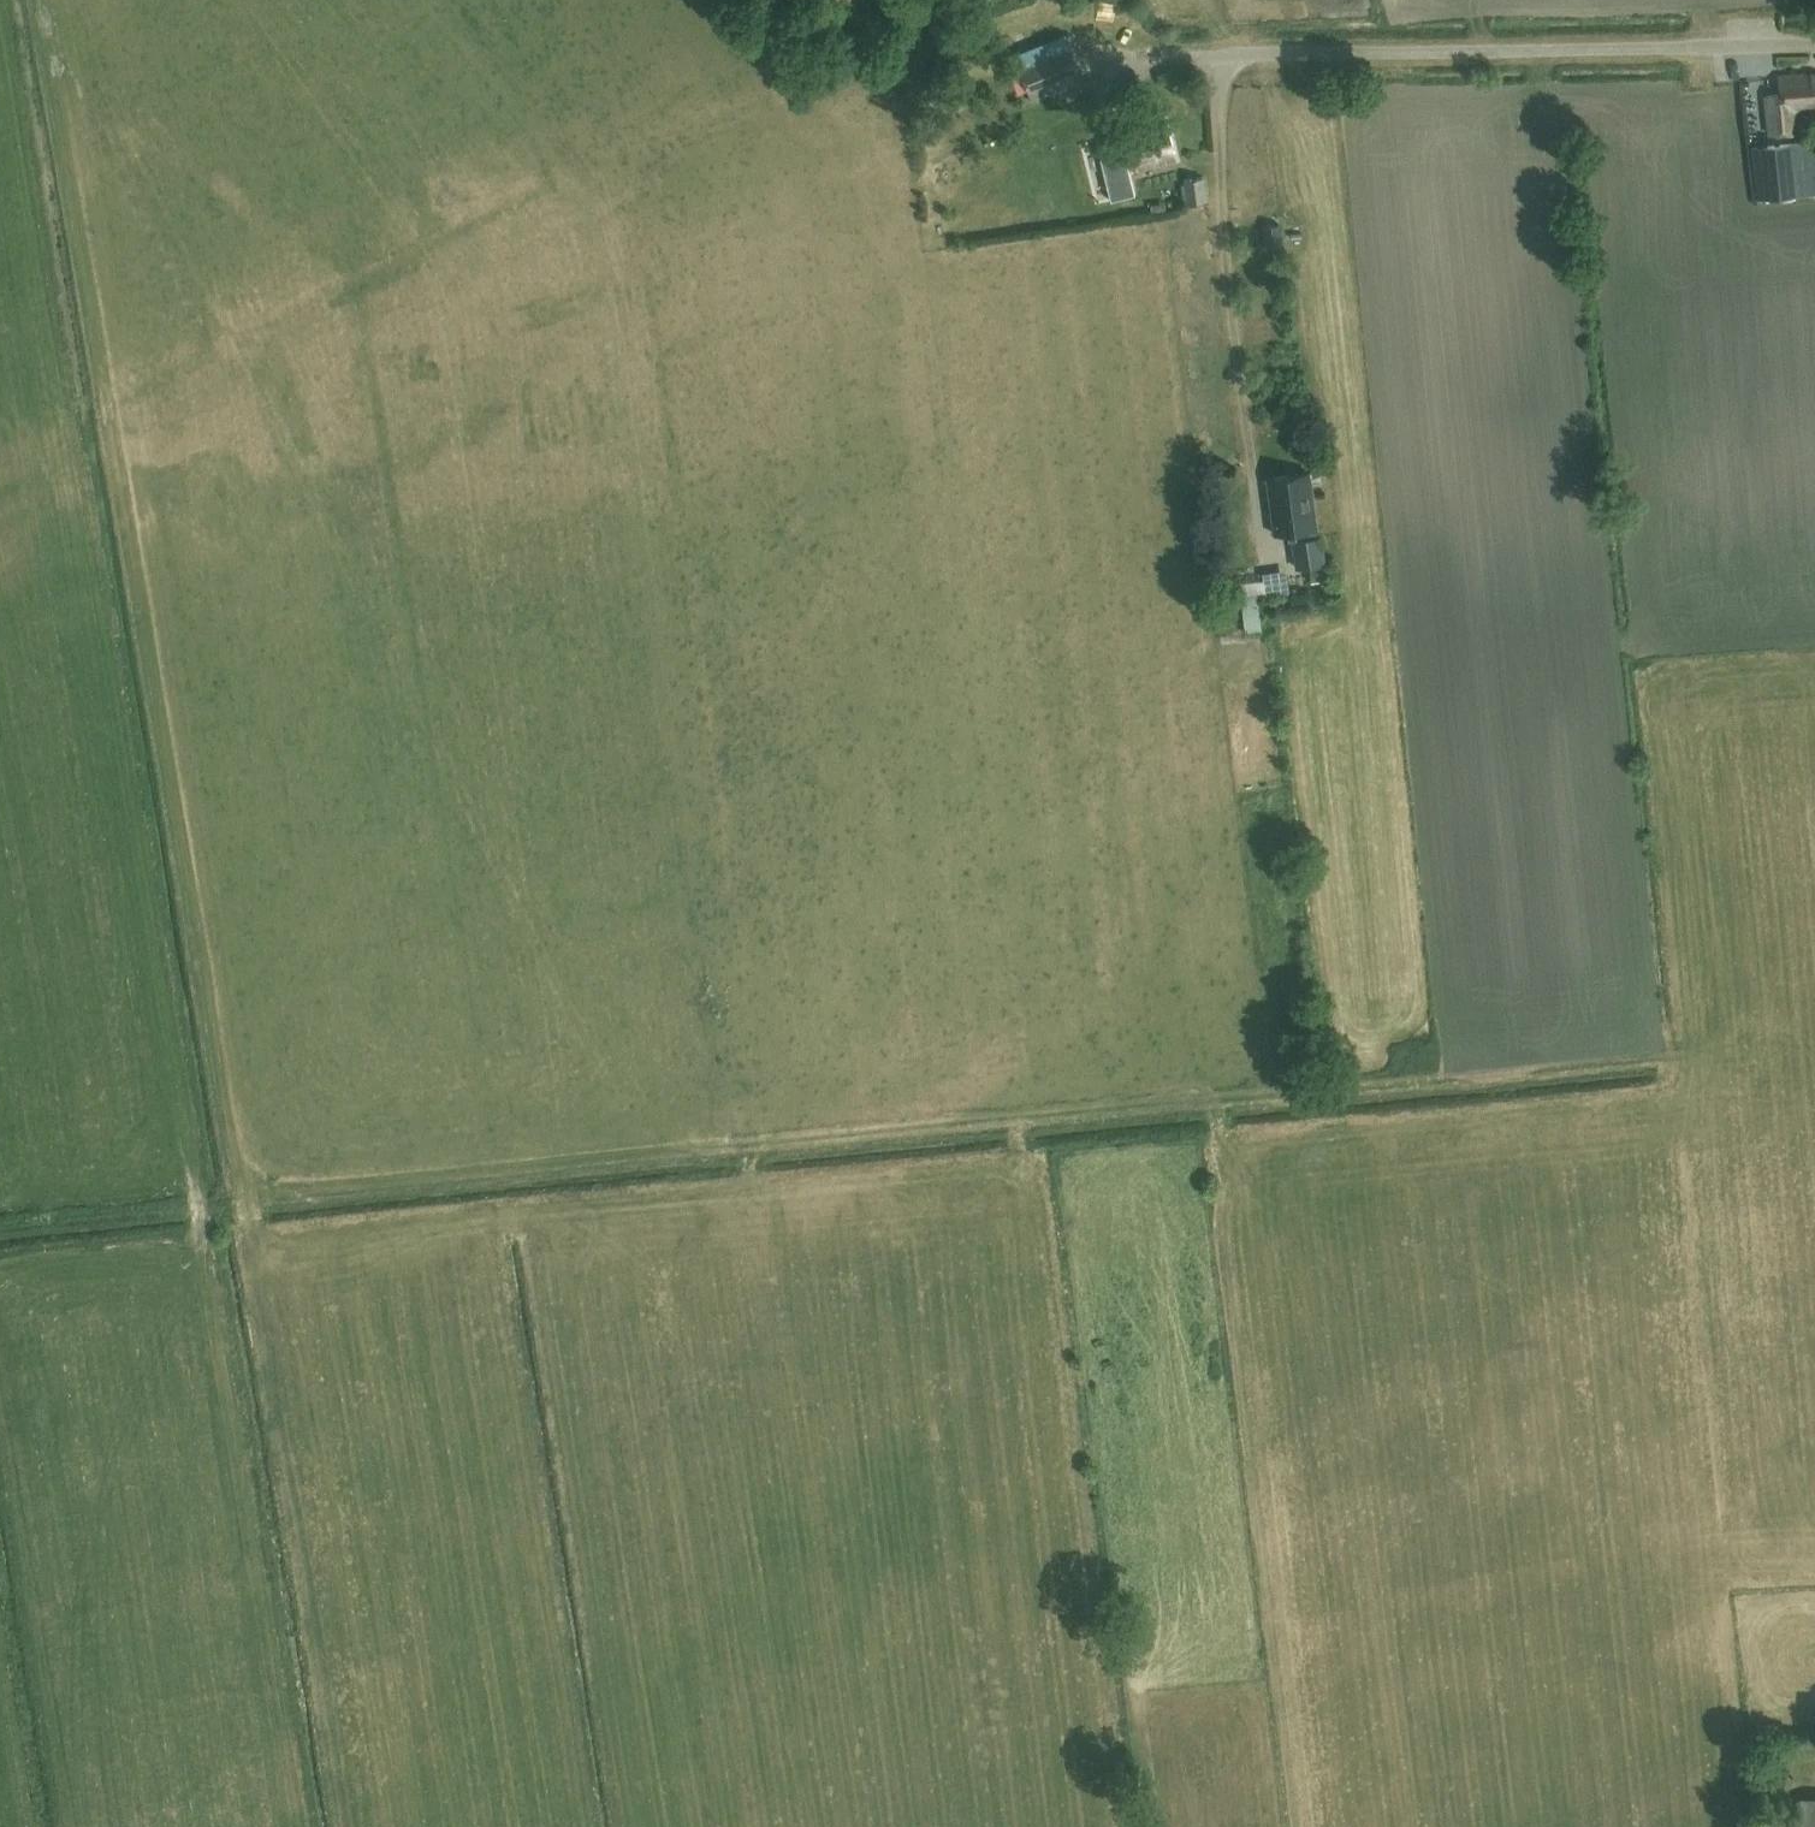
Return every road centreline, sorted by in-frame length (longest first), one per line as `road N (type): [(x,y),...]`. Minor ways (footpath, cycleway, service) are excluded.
road 1 (unclassified): [(1814,47),(1206,62)]

